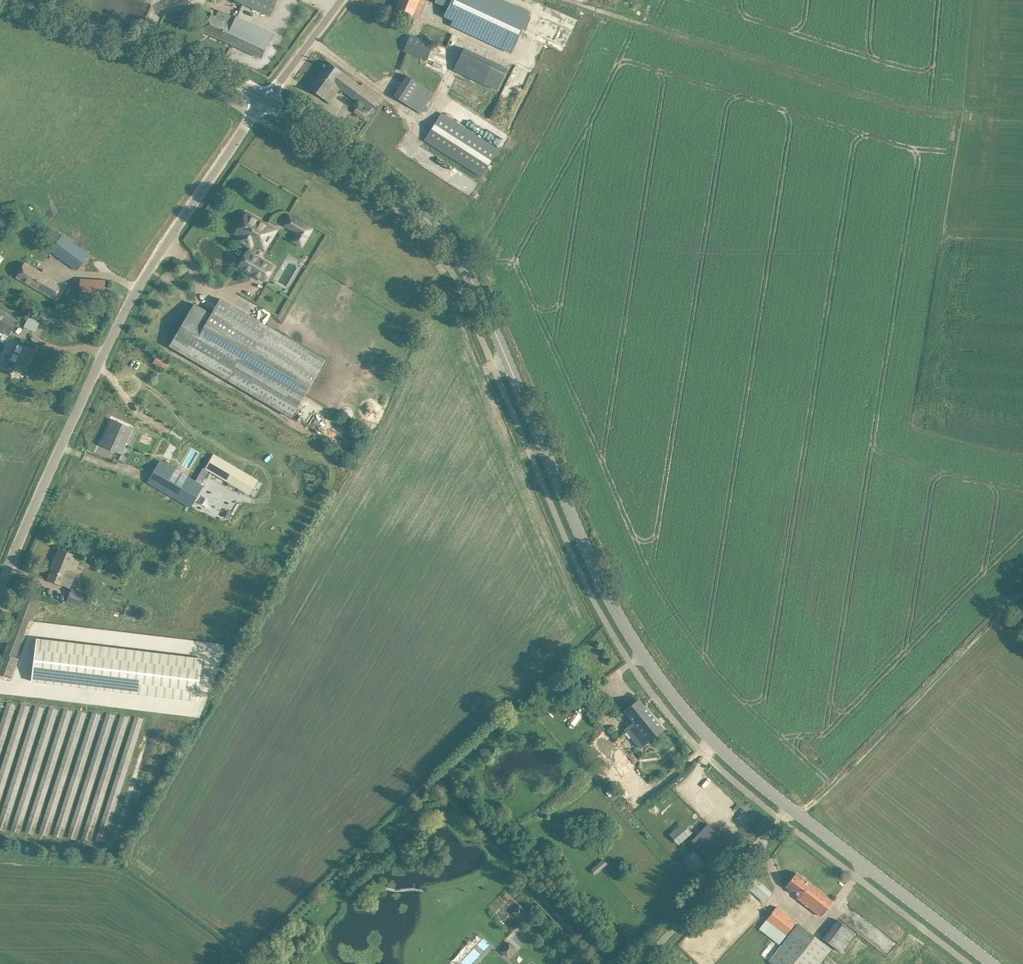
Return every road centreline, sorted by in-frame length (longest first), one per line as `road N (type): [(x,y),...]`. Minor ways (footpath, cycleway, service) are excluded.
road 1 (tertiary): [(791,810),(708,736),(621,623),(457,254),(404,199),(266,99)]
road 2 (unclassified): [(0,586),(136,289),(266,99)]
road 3 (track): [(1022,589),(803,809),(791,810)]
road 4 (tertiary): [(266,99),(188,60),(25,0)]
road 5 (tertiary): [(990,963),(791,810)]
road 6 (unclassified): [(640,963),(791,810)]
road 7 (unclassified): [(266,99),(339,0)]

